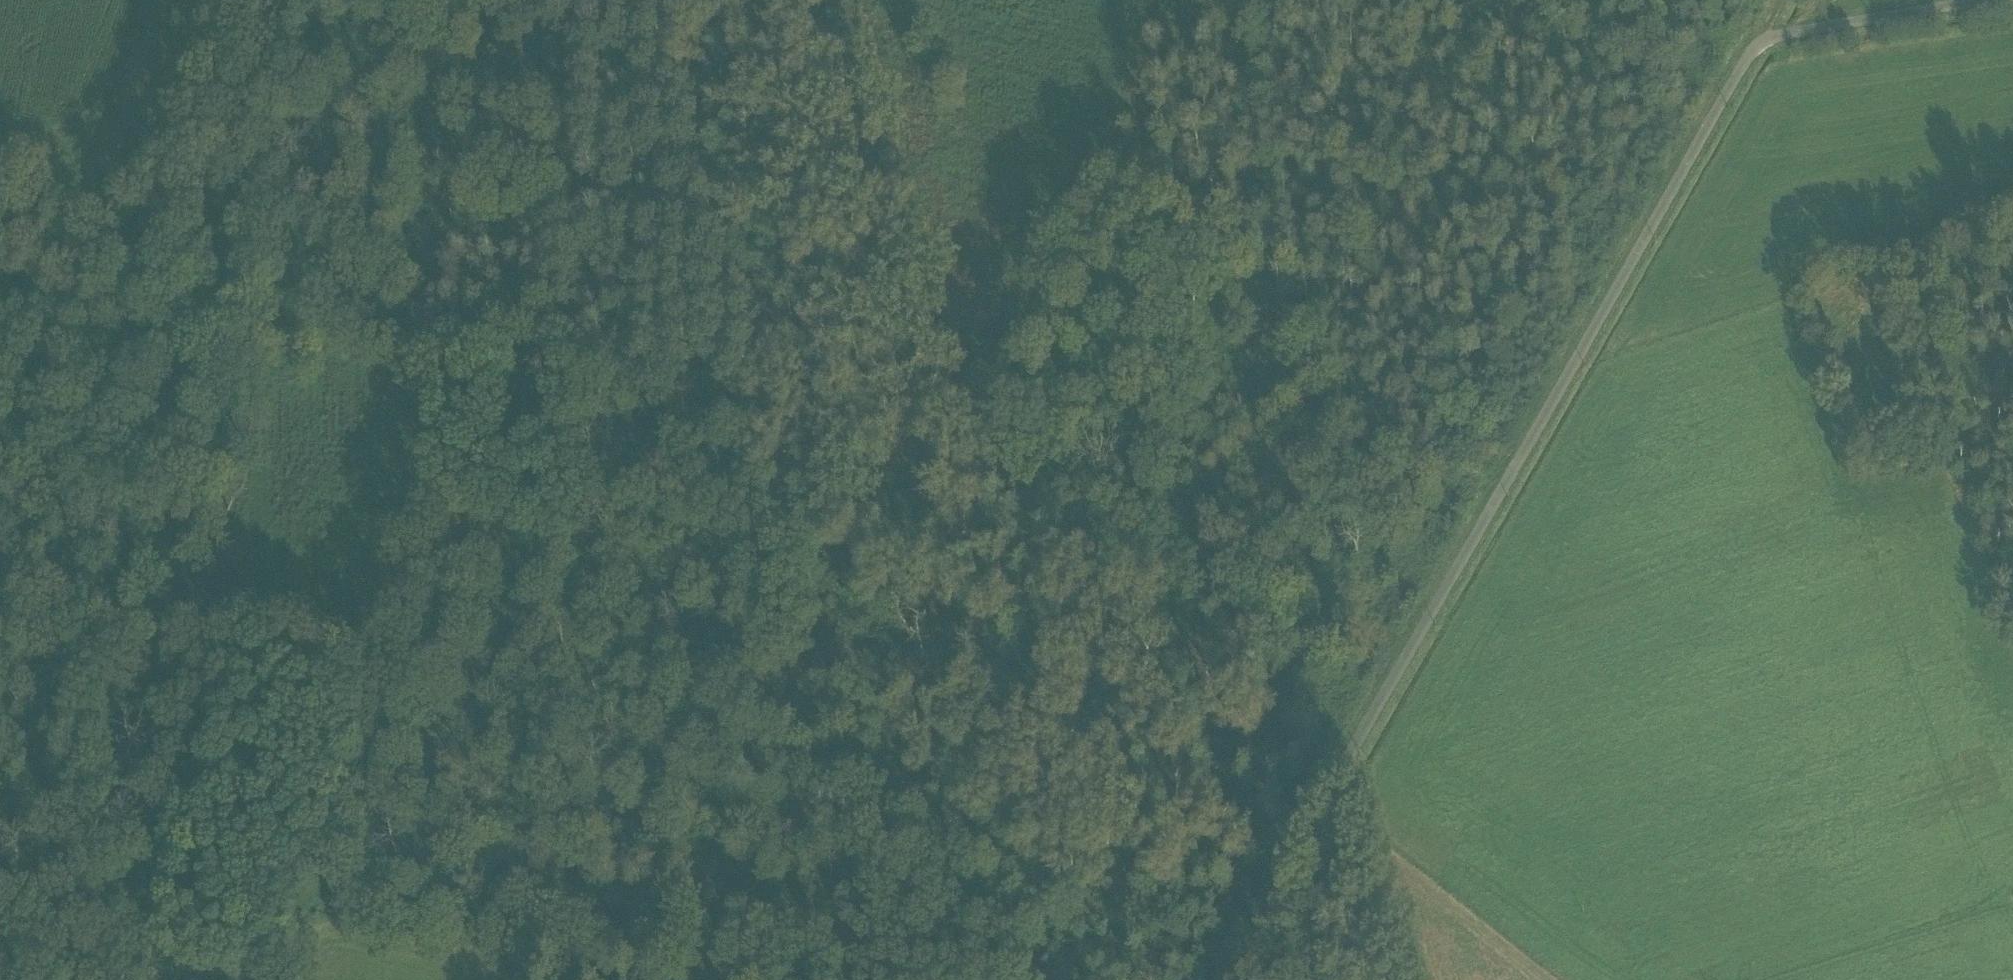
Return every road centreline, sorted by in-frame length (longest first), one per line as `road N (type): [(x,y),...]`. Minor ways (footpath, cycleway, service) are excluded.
road 1 (unclassified): [(1221,979),(1746,60),(1760,44),(1795,33),(1992,0)]
road 2 (track): [(924,416),(0,302)]

